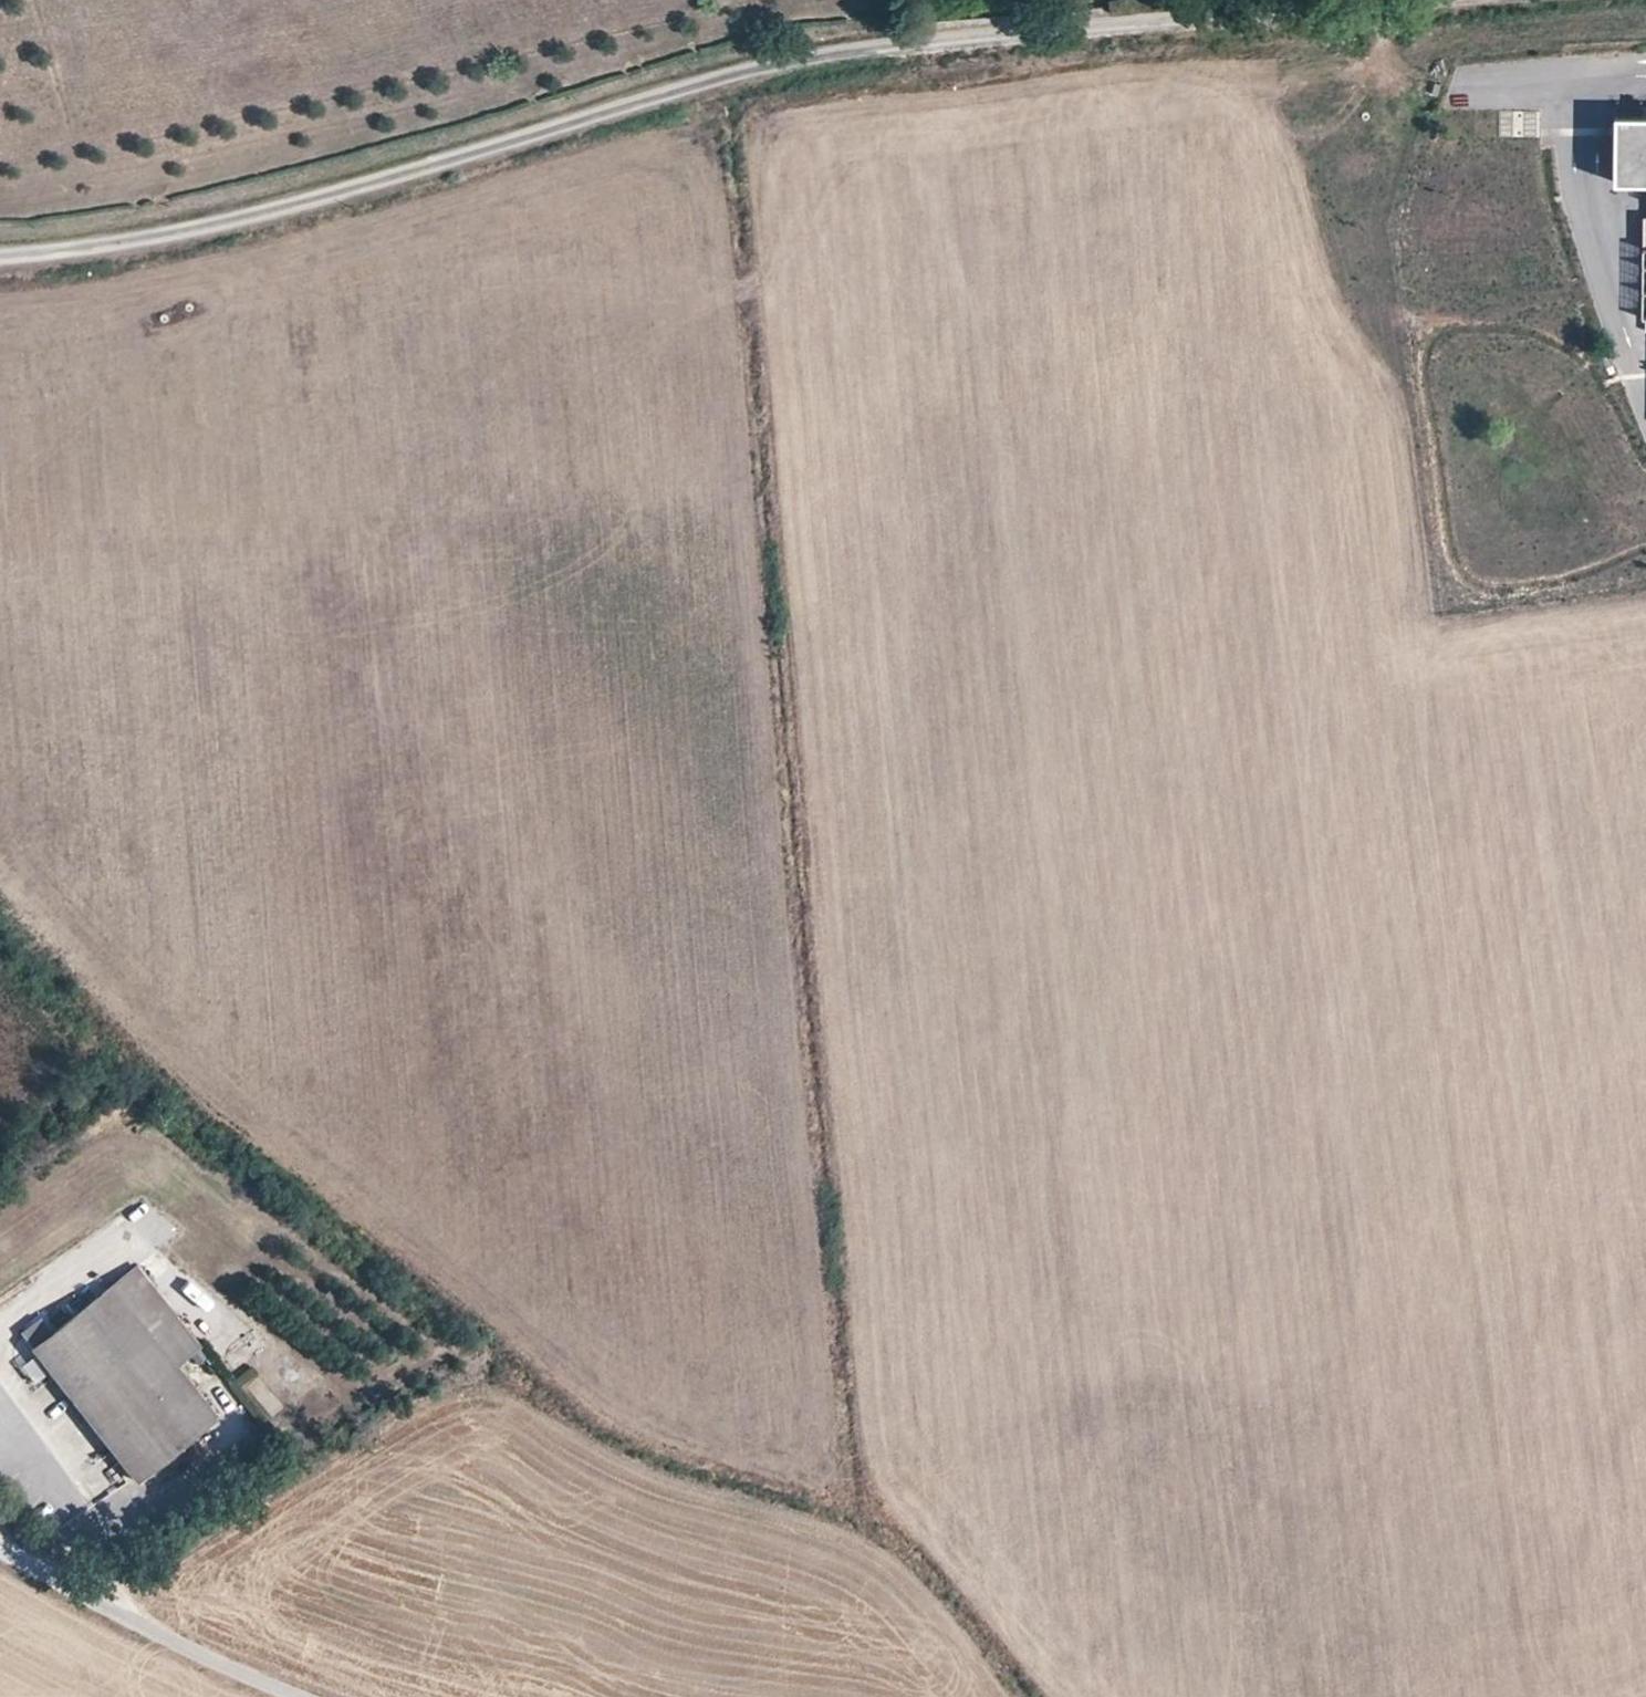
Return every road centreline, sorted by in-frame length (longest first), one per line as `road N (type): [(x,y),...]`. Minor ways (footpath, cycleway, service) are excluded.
road 1 (unclassified): [(1366,0),(861,47),(301,201)]
road 2 (track): [(0,260),(54,259),(301,201)]
road 3 (unclassified): [(0,1546),(122,1631),(264,1696)]

